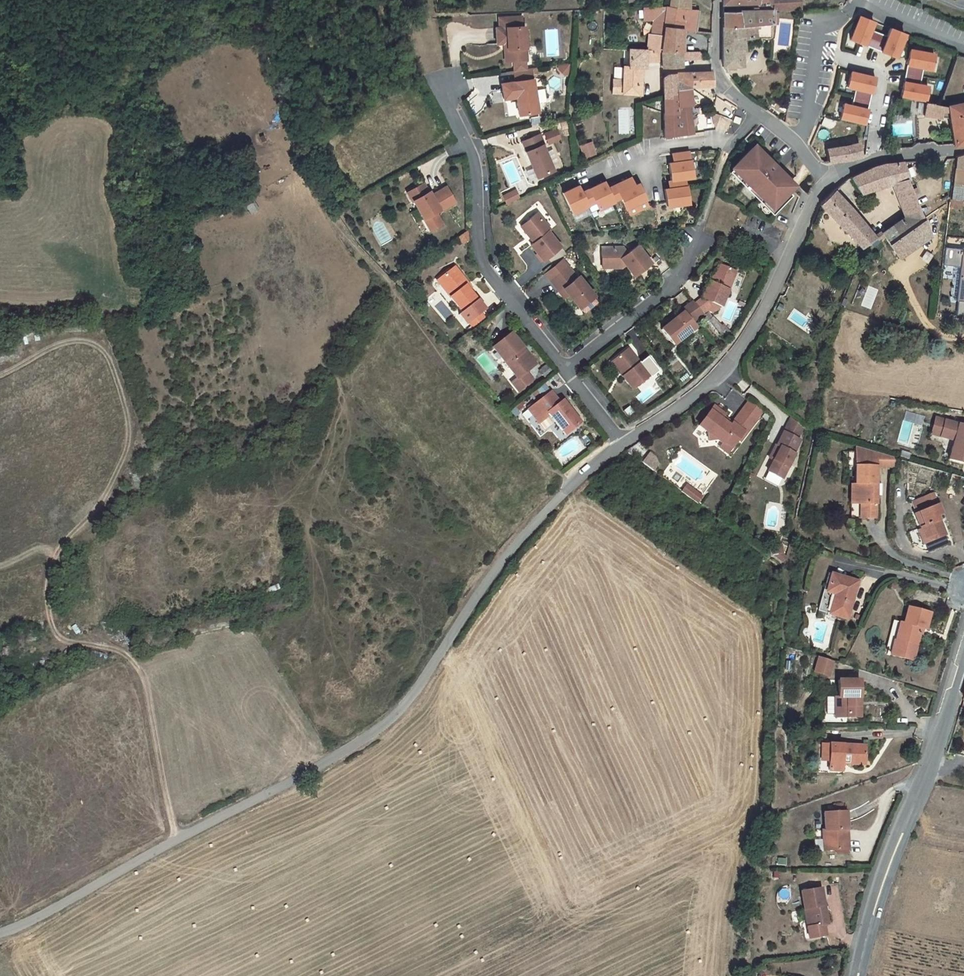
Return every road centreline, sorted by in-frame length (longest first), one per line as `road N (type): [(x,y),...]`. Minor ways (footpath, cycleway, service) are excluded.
road 1 (residential): [(622,443),(548,508),(397,710),(368,737),(0,932)]
road 2 (track): [(174,841),(140,671),(126,654),(59,636),(46,594),(59,549),(103,505),(129,448),(131,424),(109,355),(98,341),(65,339),(0,373)]
road 3 (track): [(249,0),(304,157),(355,253),(570,487)]
road 4 (residential): [(828,183),(723,369),(622,443)]
road 5 (tertiary): [(856,975),(963,659)]
road 6 (residential): [(566,371),(483,266),(475,161),(443,88)]
road 7 (residential): [(756,112),(728,145),(699,140),(644,151),(580,181)]
road 8 (residential): [(566,371),(677,280),(699,229)]
road 9 (residential): [(871,159),(882,76),(816,52)]
road 10 (track): [(963,337),(930,328),(904,278),(904,268),(927,251)]
road 11 (residential): [(756,112),(726,88),(715,67),(717,0)]

